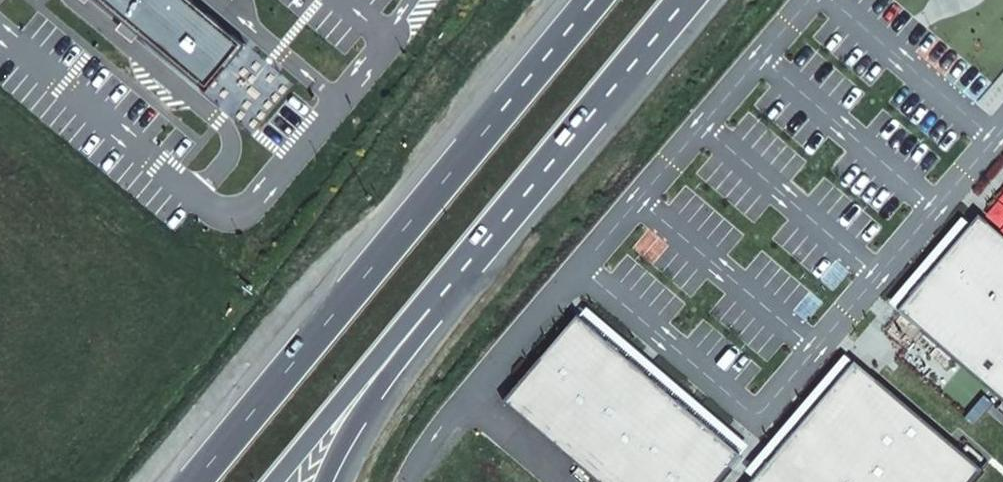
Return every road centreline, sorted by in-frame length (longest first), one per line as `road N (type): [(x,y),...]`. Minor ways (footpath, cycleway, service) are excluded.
road 1 (secondary): [(605,0),(201,481)]
road 2 (secondary): [(405,329),(689,0)]
road 3 (secondary): [(279,481),(405,329)]
road 4 (motorway): [(323,481),(405,329)]

